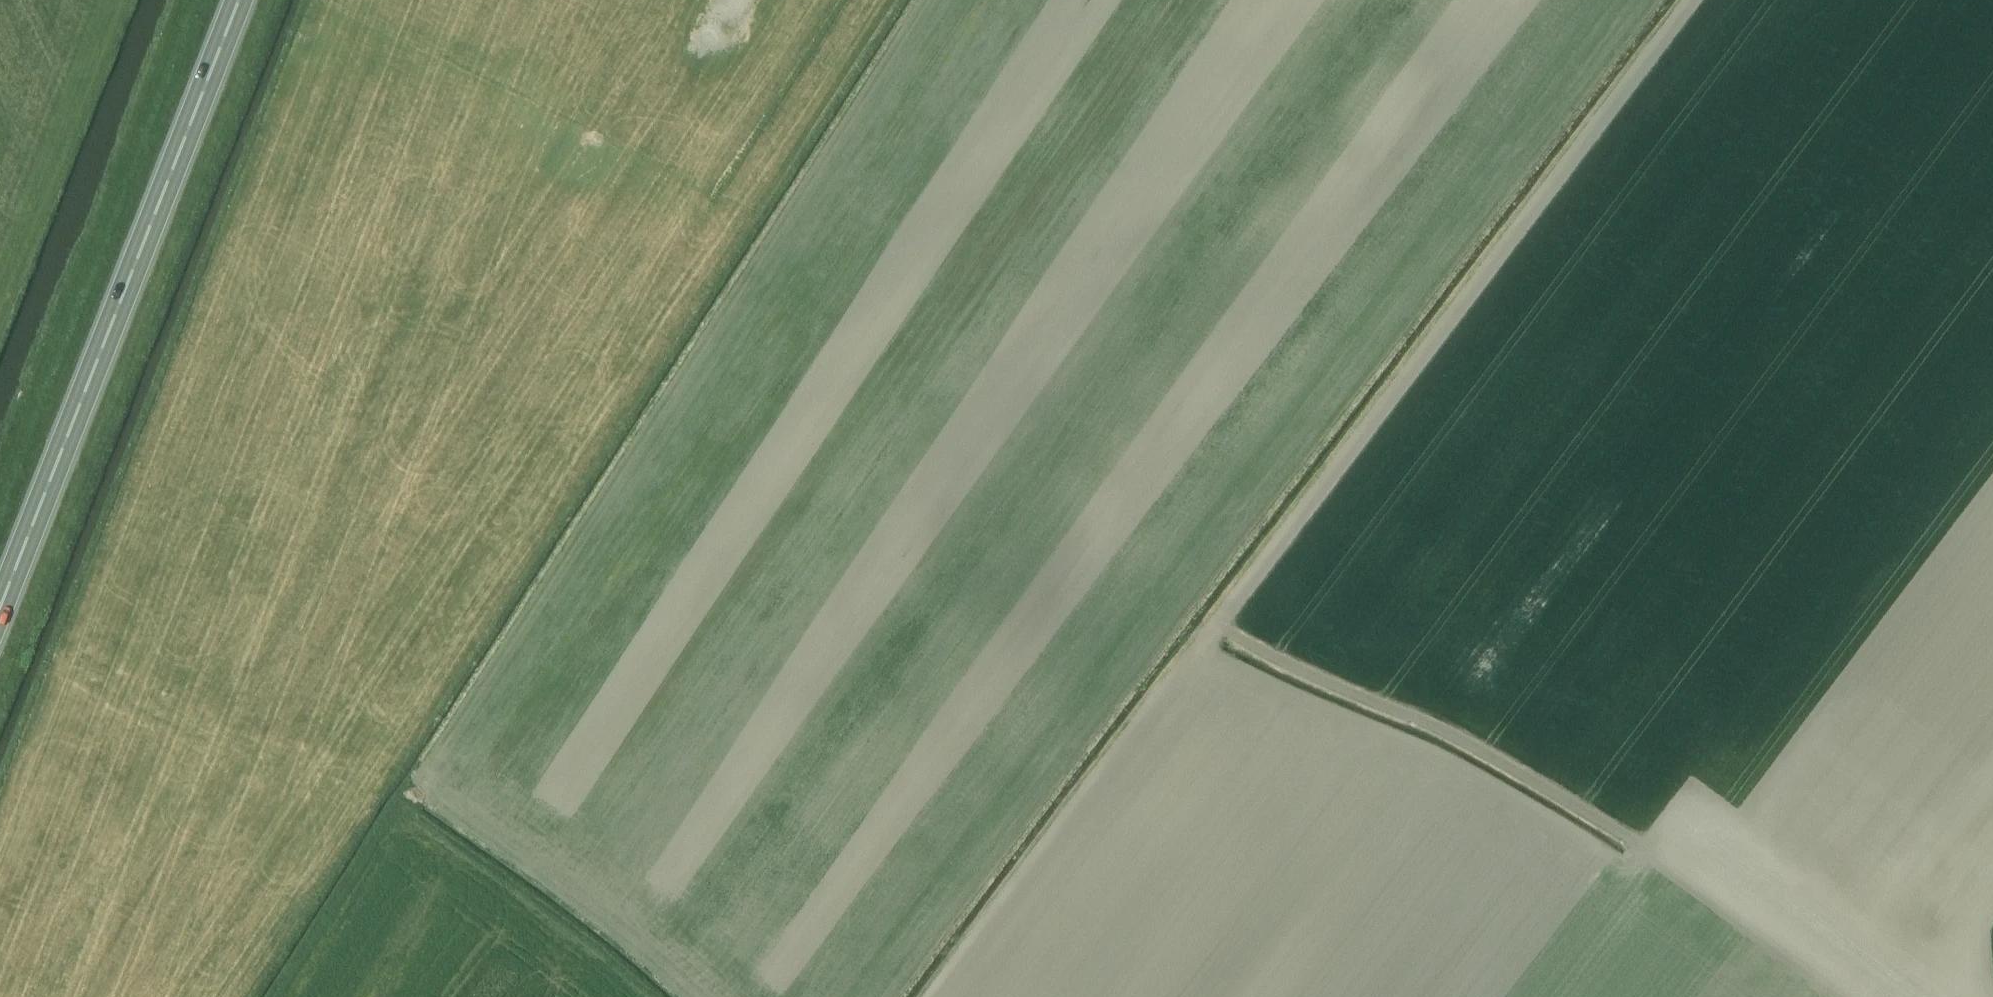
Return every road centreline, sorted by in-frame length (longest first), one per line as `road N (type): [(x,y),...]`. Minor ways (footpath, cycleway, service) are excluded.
road 1 (trunk): [(0,604),(237,0)]

